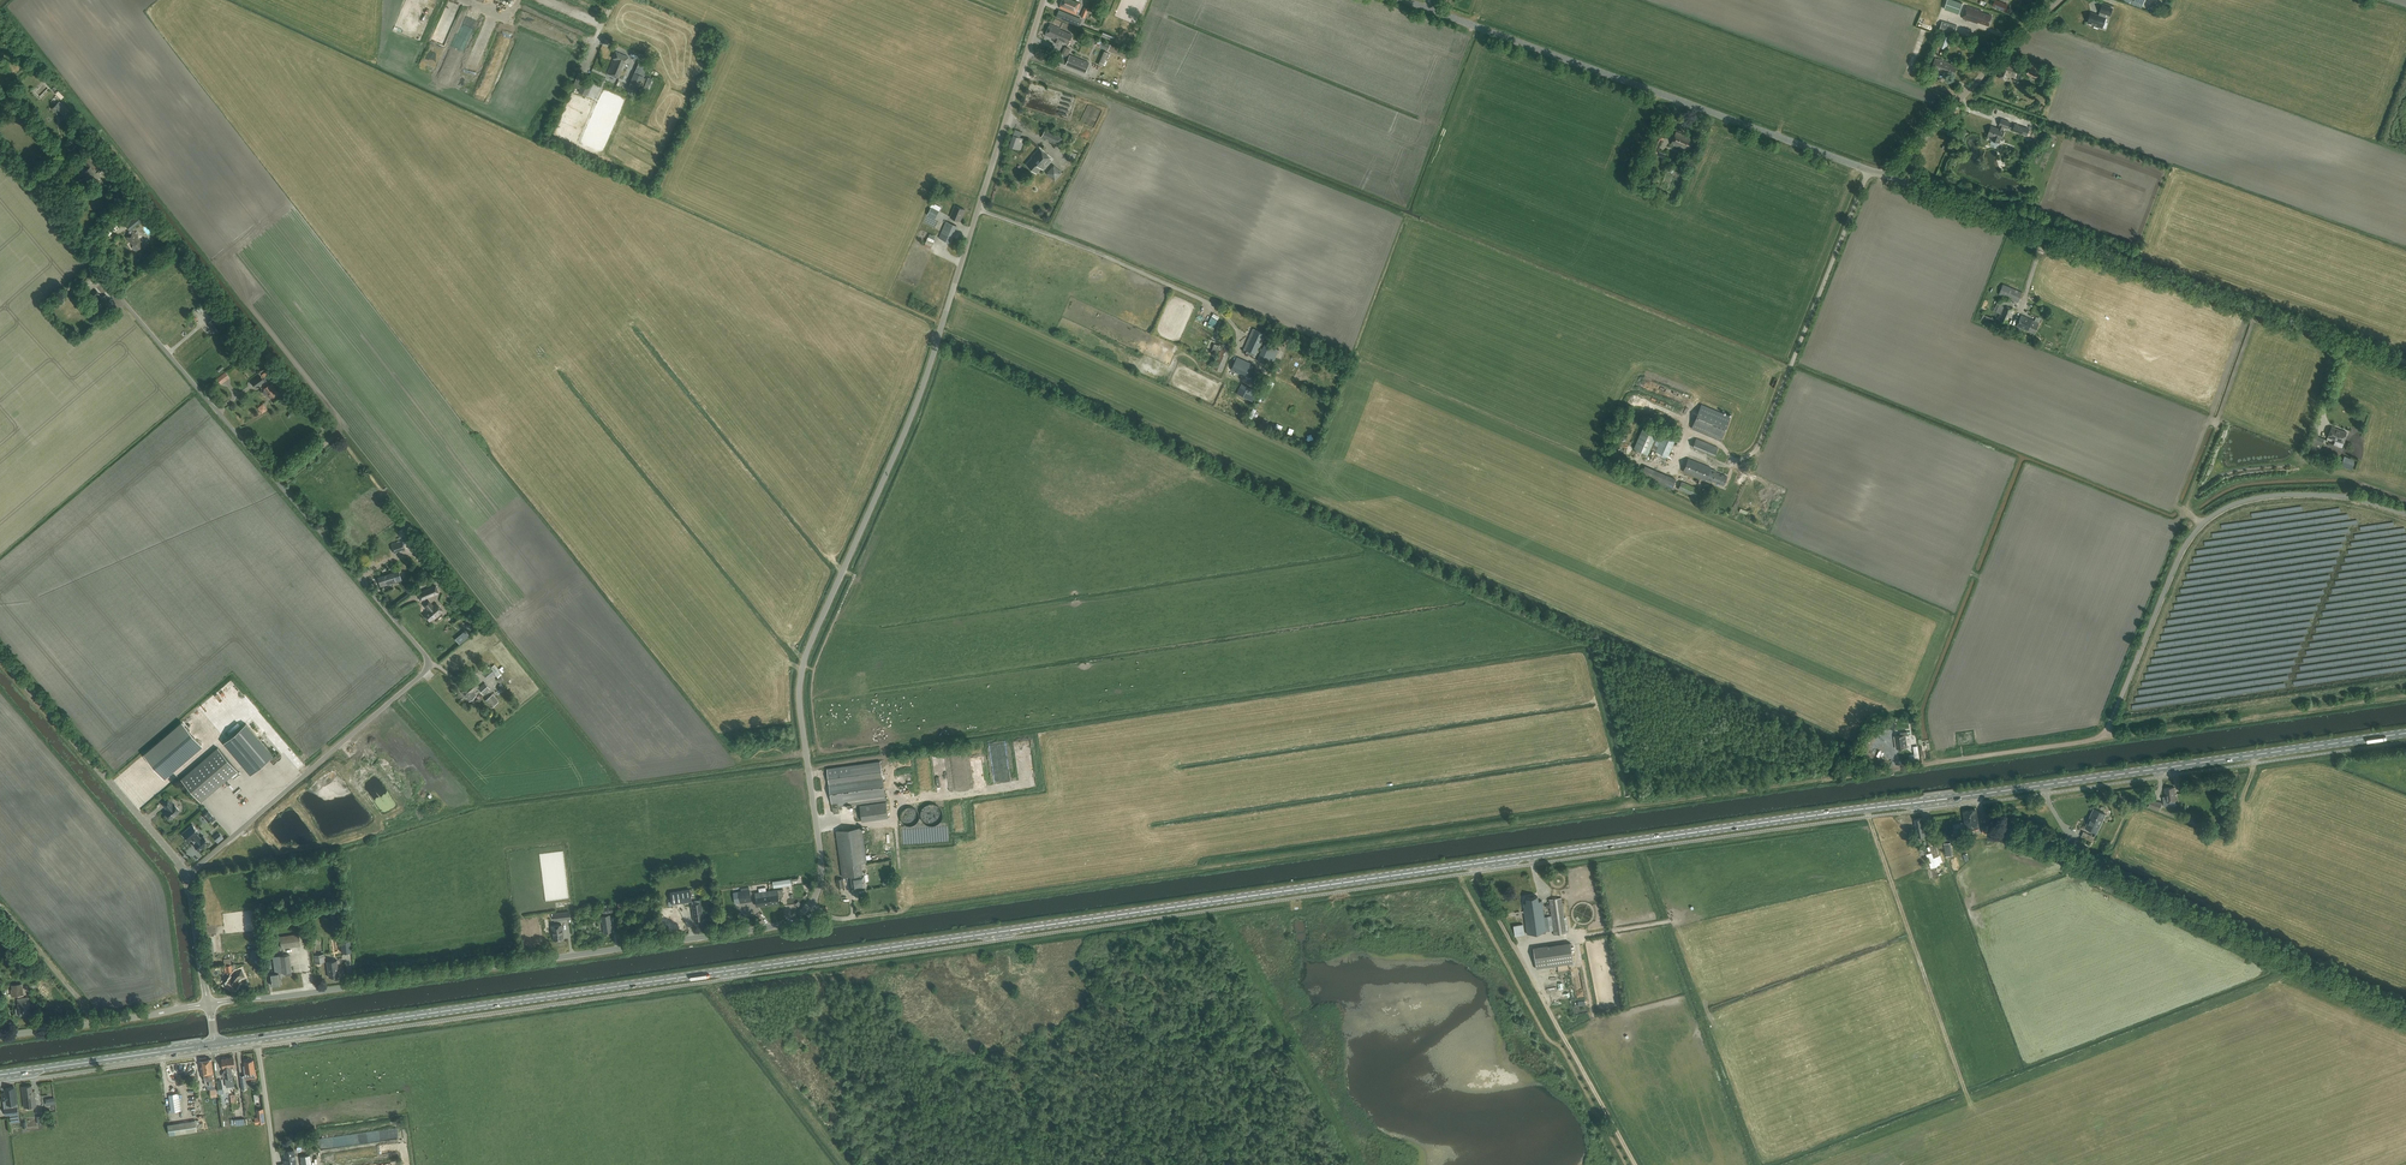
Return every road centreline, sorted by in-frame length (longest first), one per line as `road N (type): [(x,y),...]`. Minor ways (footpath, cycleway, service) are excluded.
road 1 (primary): [(215,1044),(2405,733)]
road 2 (unclassified): [(209,1004),(777,927),(810,906),(819,859),(800,666),(915,406),(1044,0)]
road 3 (unclassified): [(187,876),(427,659),(0,157)]
road 4 (tertiary): [(2405,362),(1927,191)]
road 5 (tertiary): [(1869,169),(1405,0)]
road 6 (track): [(1978,803),(1996,823),(2405,1009)]
road 7 (track): [(1634,1164),(1477,872)]
road 8 (unclassified): [(1737,463),(1759,445),(1869,169)]
road 9 (tertiary): [(187,876),(0,656)]
road 10 (primary): [(0,1075),(215,1044)]
road 11 (unclassified): [(0,1036),(209,1004)]
road 12 (tertiary): [(1916,147),(2057,0)]
road 13 (tertiary): [(209,1004),(187,876)]

